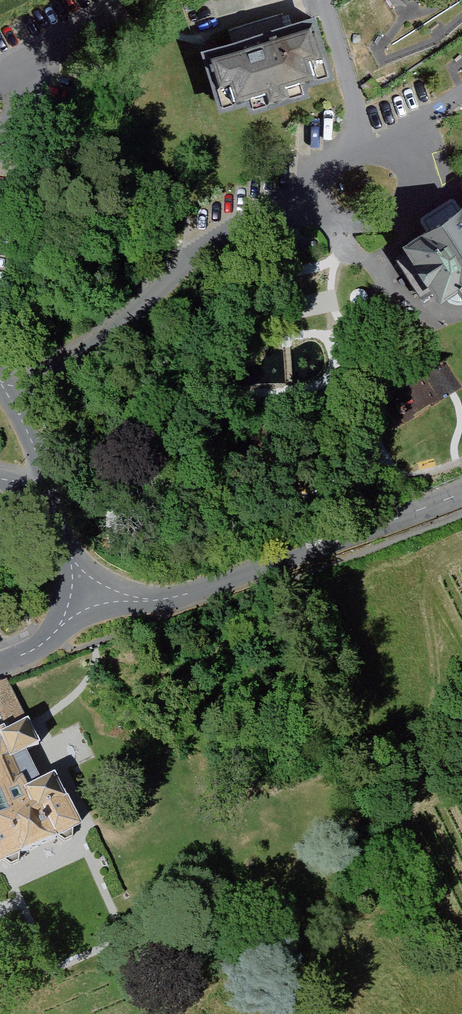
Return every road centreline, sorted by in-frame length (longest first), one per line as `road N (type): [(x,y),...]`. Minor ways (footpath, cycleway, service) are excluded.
road 1 (unclassified): [(87,595),(157,599),(215,585),(461,499)]
road 2 (residential): [(269,219),(14,397)]
road 3 (residential): [(269,219),(345,161),(396,154),(420,181),(398,225),(354,235)]

